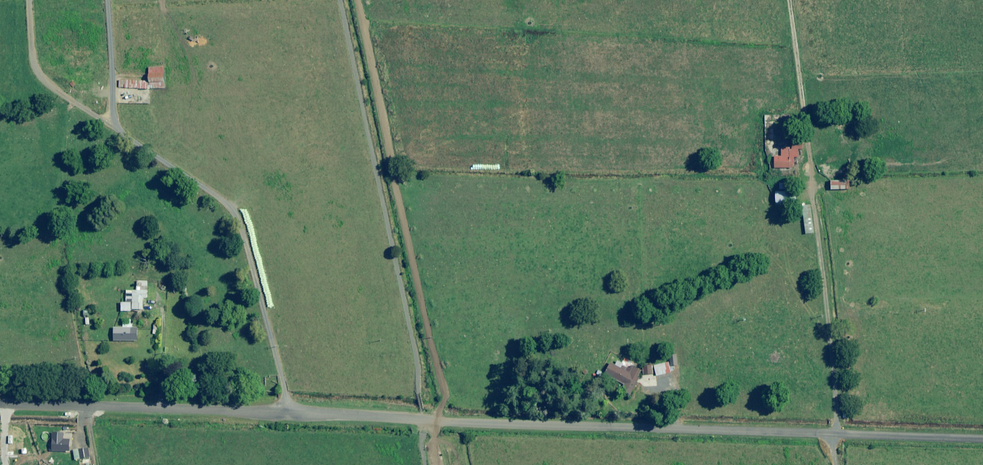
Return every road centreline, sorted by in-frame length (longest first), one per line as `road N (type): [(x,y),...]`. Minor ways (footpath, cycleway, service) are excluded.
road 1 (unclassified): [(0,407),(982,439)]
road 2 (track): [(441,464),(435,437),(445,396),(360,0)]
road 3 (track): [(837,434),(788,0)]

